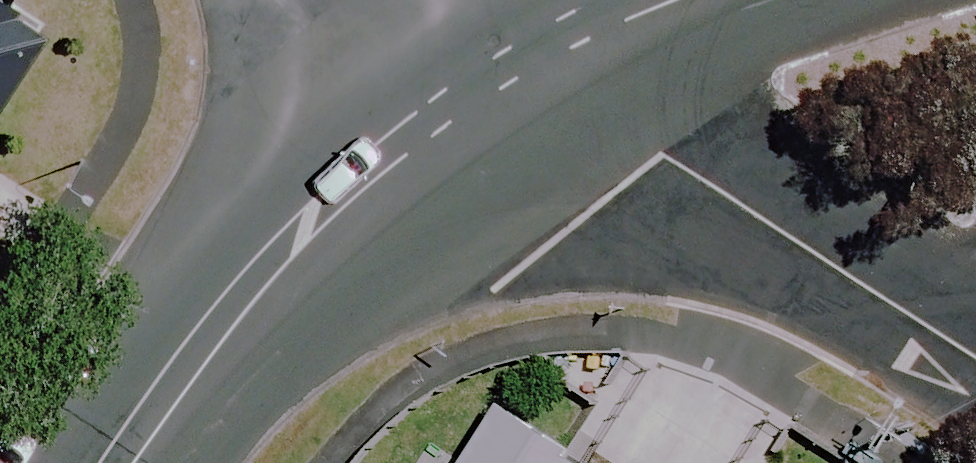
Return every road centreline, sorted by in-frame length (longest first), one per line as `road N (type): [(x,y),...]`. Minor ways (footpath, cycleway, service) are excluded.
road 1 (residential): [(507,65),(378,161),(268,261),(116,462)]
road 2 (residential): [(975,361),(507,65)]
road 3 (residential): [(632,0),(507,65)]

